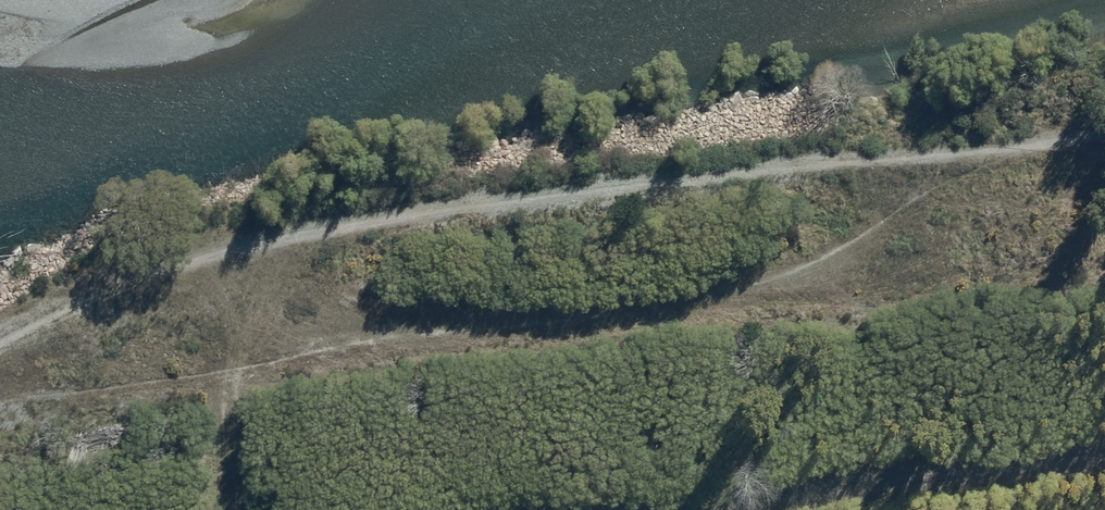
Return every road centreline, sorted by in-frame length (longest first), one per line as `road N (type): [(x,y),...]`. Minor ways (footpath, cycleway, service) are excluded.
road 1 (track): [(1104,129),(546,196),(131,268),(0,312)]
road 2 (track): [(1104,259),(936,284),(396,319),(0,380)]
road 3 (track): [(540,509),(1104,439)]

